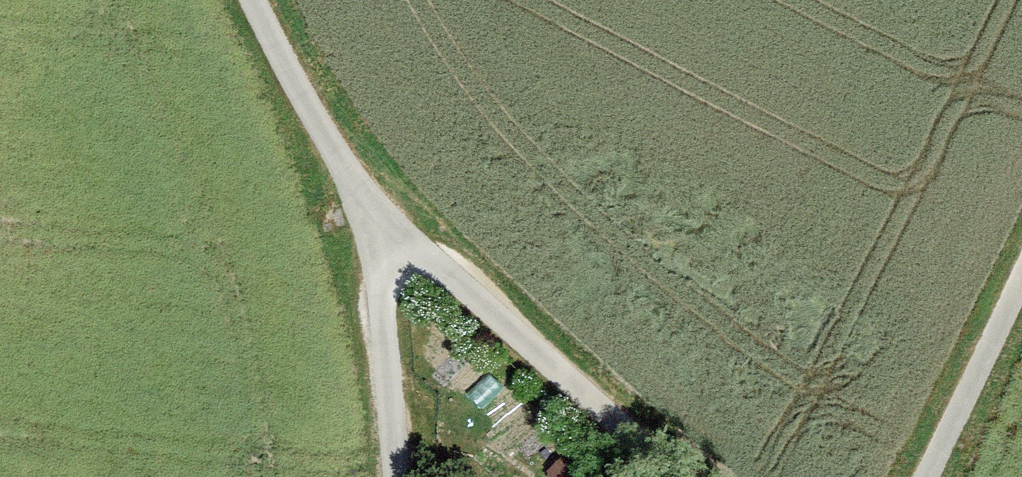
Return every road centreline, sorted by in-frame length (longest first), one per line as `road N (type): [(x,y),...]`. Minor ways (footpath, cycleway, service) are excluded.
road 1 (track): [(269,0),(396,223),(700,476)]
road 2 (track): [(905,476),(1021,236)]
road 3 (track): [(396,223),(414,476)]

